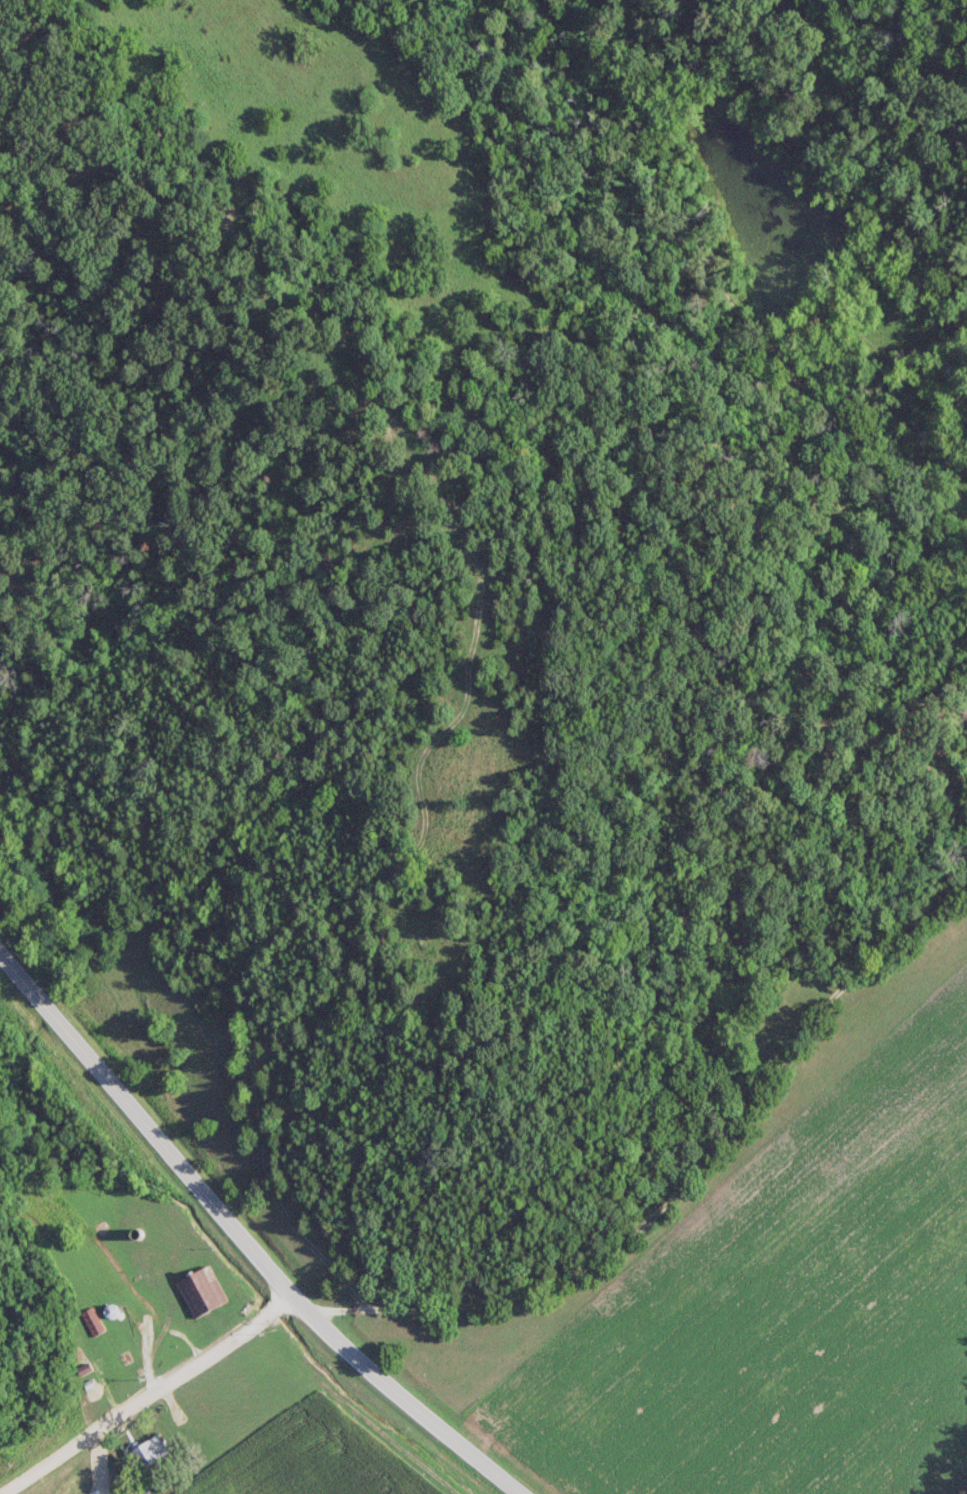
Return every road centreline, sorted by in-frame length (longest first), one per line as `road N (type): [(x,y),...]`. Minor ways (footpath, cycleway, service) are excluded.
road 1 (secondary): [(522,1493),(359,1363),(221,1215),(0,954)]
road 2 (residential): [(0,1487),(128,1409),(290,1289)]

